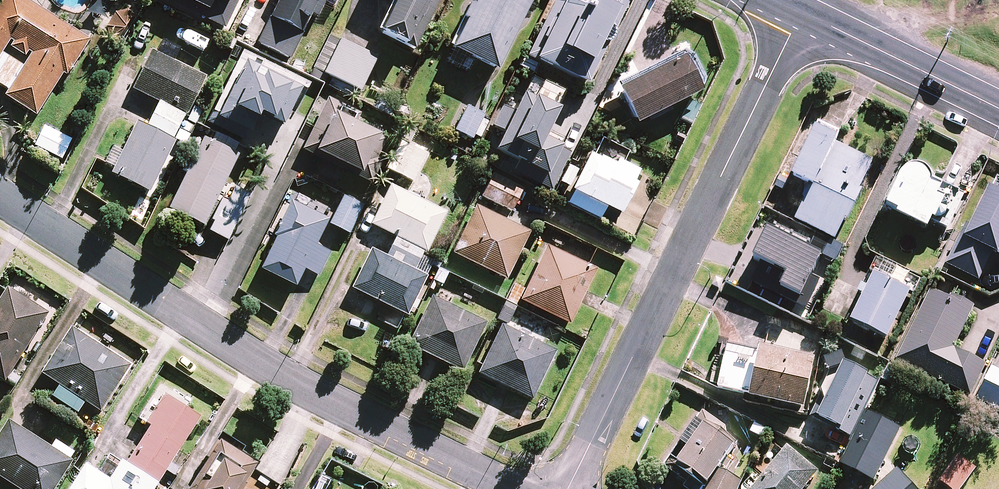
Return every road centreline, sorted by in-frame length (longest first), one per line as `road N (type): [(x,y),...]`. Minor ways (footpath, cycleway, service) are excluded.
road 1 (residential): [(0,197),(309,392),(513,488)]
road 2 (residential): [(567,488),(801,13)]
road 3 (secondary): [(801,13),(998,109)]
road 4 (track): [(998,16),(826,24)]

